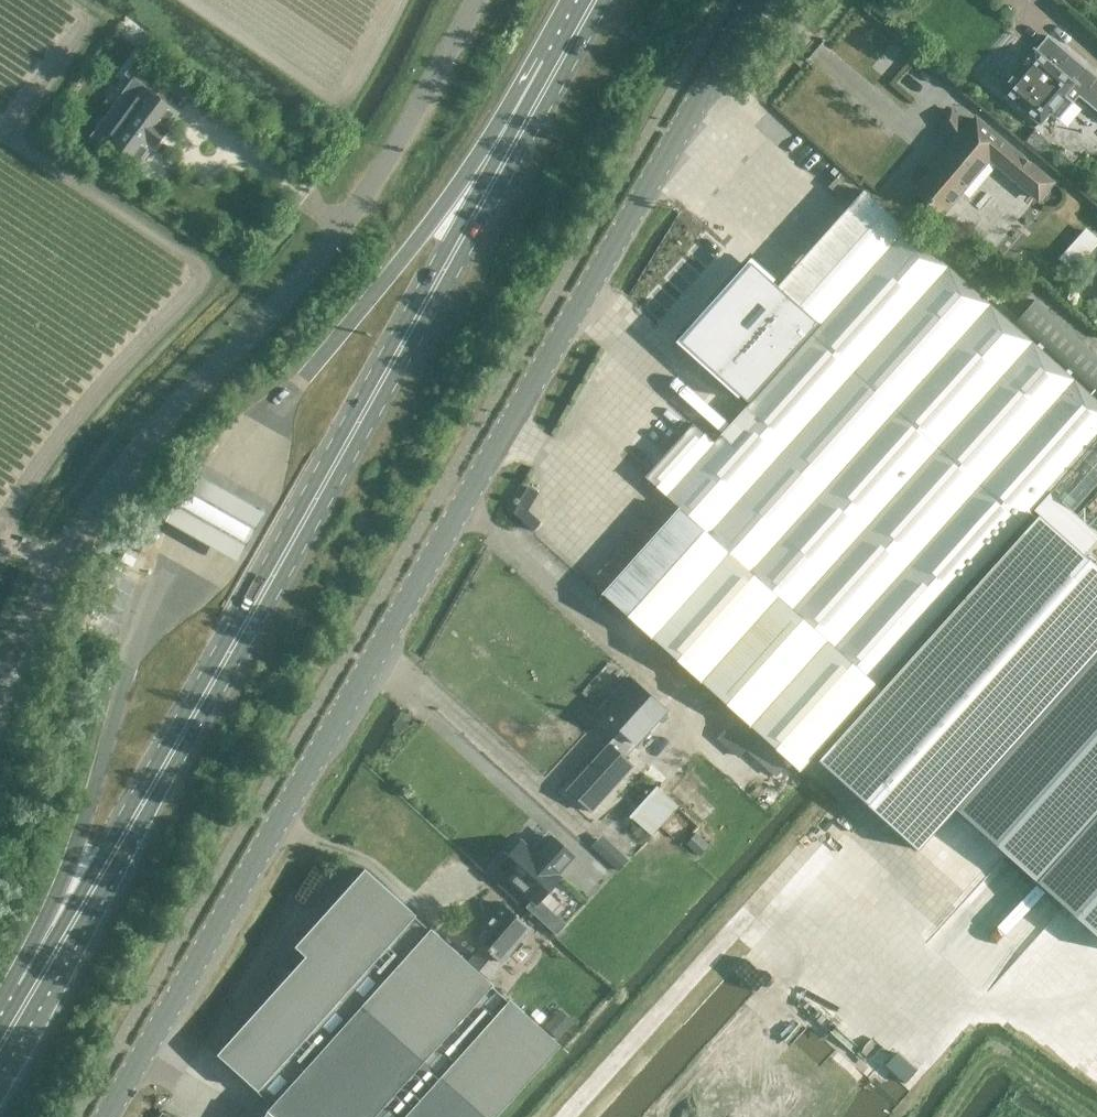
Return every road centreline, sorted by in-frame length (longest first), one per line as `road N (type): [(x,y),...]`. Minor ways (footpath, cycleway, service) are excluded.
road 1 (tertiary): [(105,1116),(754,0)]
road 2 (primary): [(559,58),(287,549),(34,982)]
road 3 (unclassified): [(0,678),(79,529),(132,458),(330,241),(476,0)]
road 4 (primary): [(559,58),(312,370)]
road 5 (primary): [(122,689),(34,982)]

